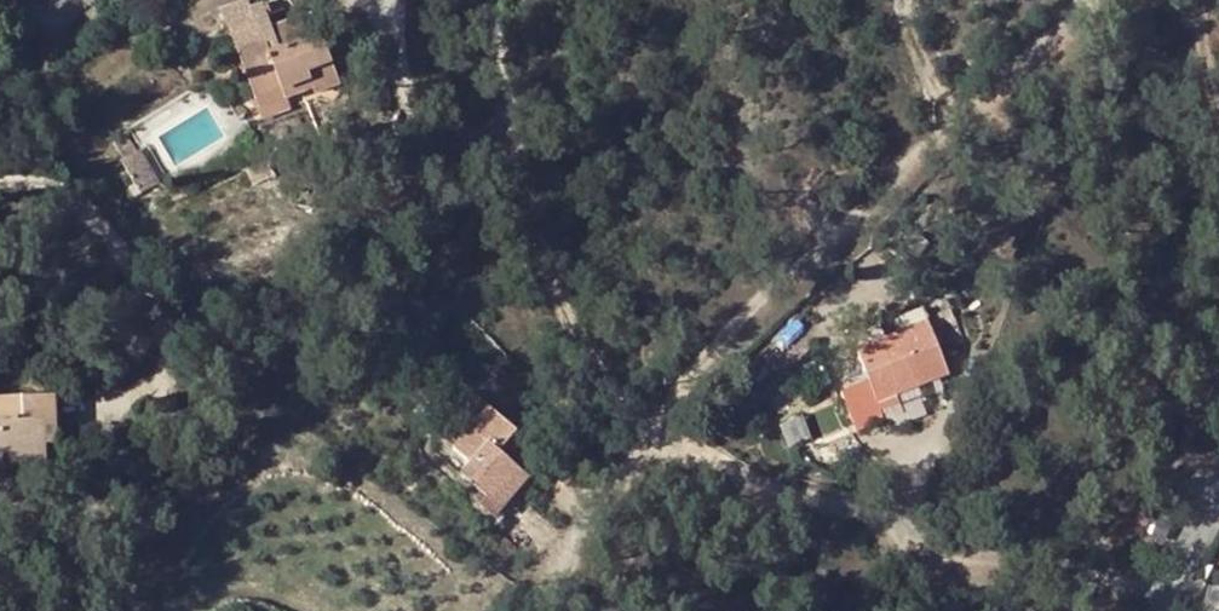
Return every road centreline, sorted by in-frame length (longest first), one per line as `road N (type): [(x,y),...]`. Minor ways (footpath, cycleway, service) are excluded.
road 1 (residential): [(527,610),(648,419),(727,327),(1095,0)]

